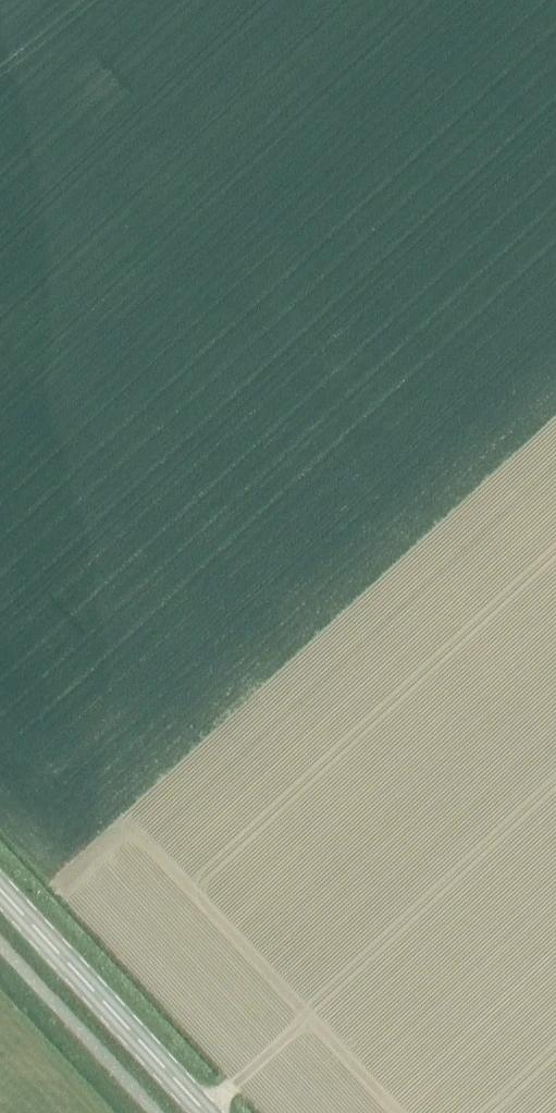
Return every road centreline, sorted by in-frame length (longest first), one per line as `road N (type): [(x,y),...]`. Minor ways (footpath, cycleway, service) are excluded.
road 1 (secondary): [(206,1112),(0,890)]

